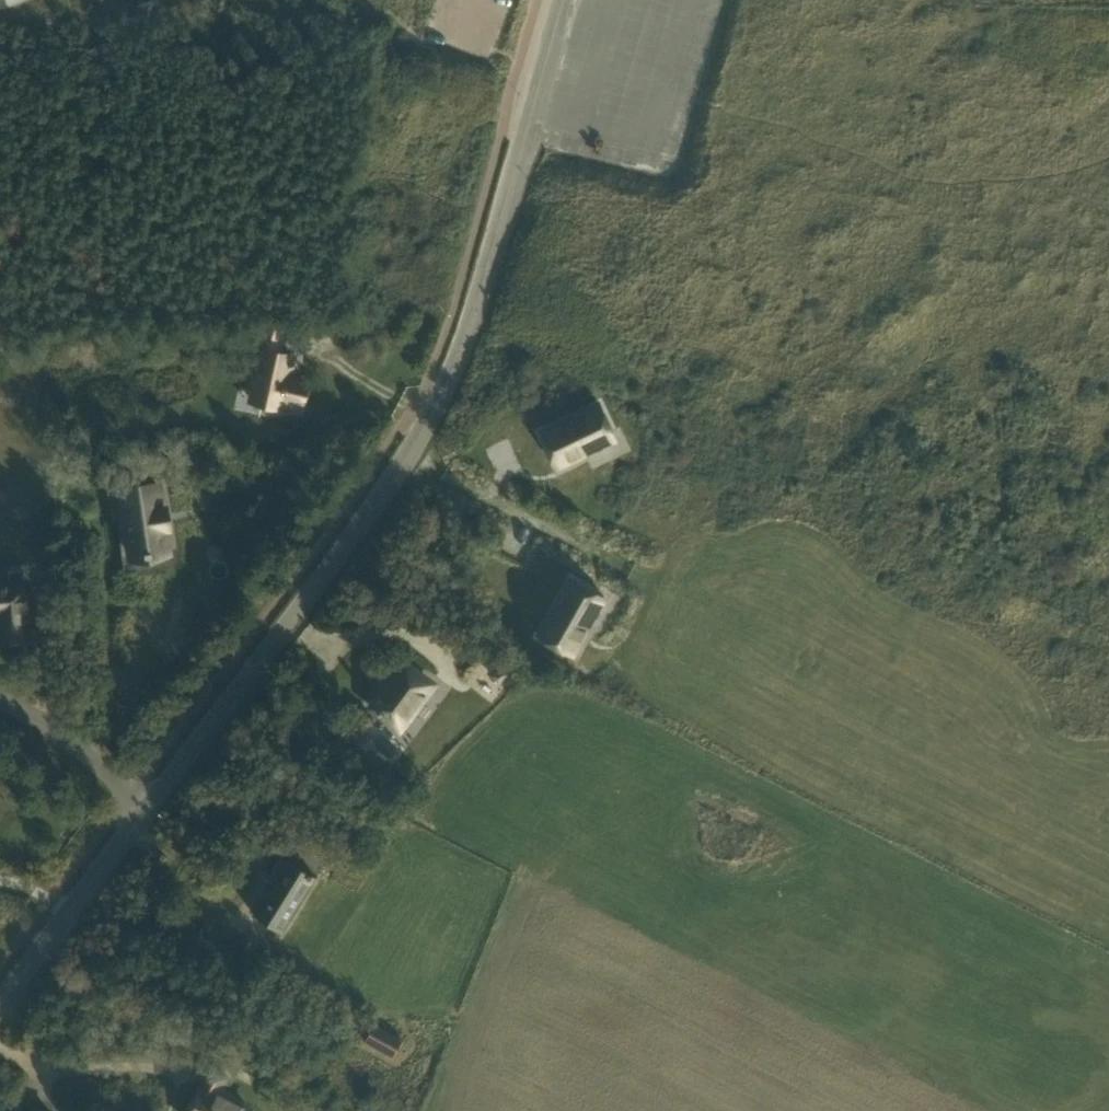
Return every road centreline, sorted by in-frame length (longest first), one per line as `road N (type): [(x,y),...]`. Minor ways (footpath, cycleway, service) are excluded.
road 1 (unclassified): [(150,805),(312,593),(432,407),(454,361),(567,0)]
road 2 (unclassified): [(0,1003),(150,805)]
road 3 (unclassified): [(150,805),(0,700)]

